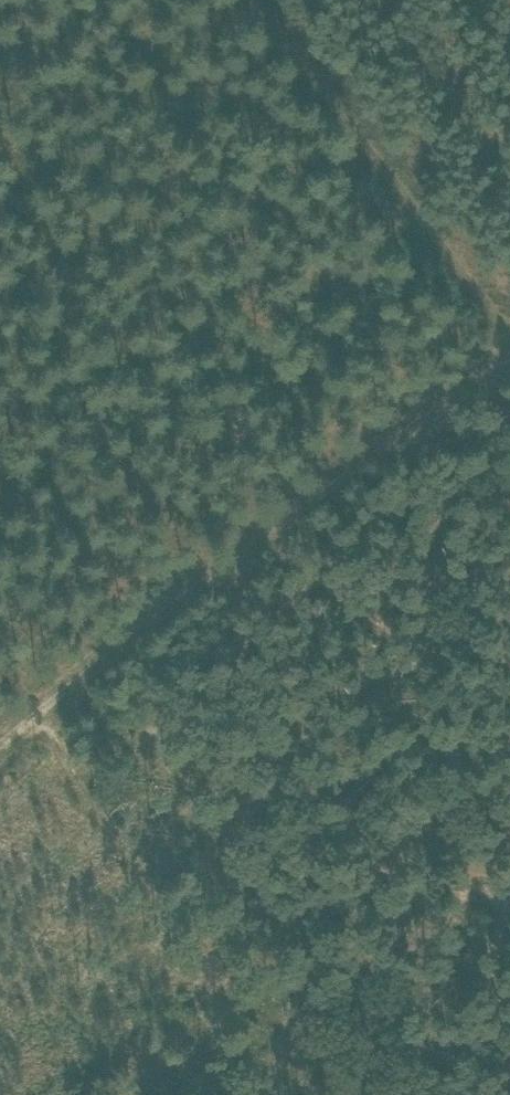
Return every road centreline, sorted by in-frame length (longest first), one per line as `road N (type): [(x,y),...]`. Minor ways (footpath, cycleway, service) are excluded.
road 1 (track): [(509,350),(0,751)]
road 2 (track): [(38,721),(254,1034),(335,1094)]
road 3 (track): [(255,0),(509,329)]

